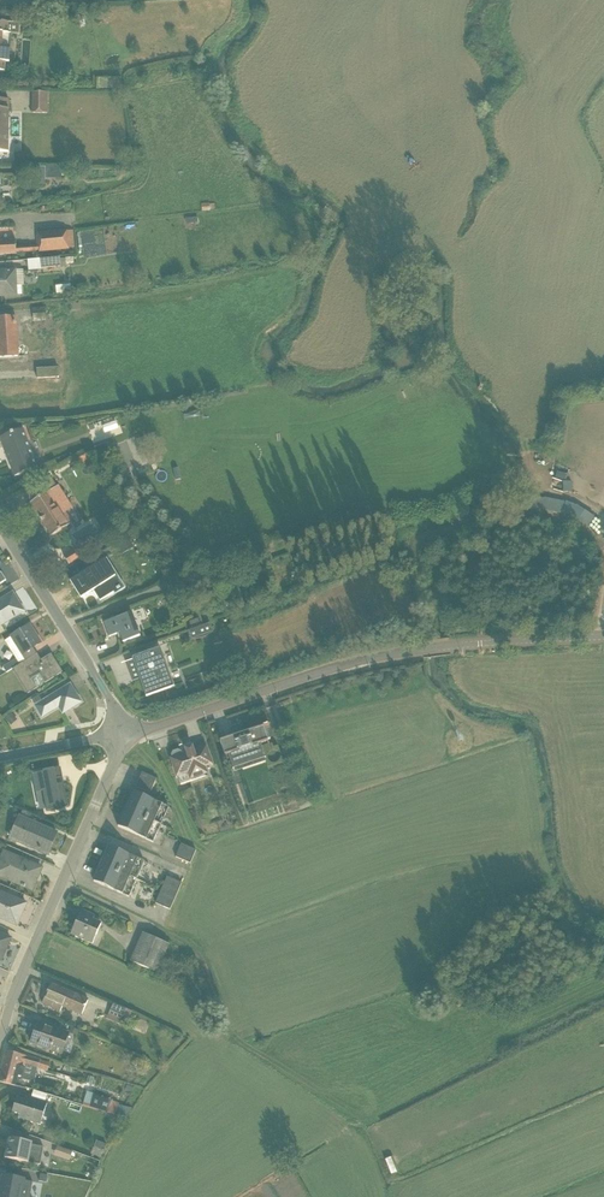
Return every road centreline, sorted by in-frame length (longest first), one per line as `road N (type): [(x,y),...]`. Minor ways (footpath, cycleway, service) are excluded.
road 1 (tertiary): [(124,732),(394,654),(603,637)]
road 2 (residential): [(0,1044),(124,732)]
road 3 (tertiary): [(124,732),(0,525)]
road 4 (residential): [(124,732),(0,759)]

